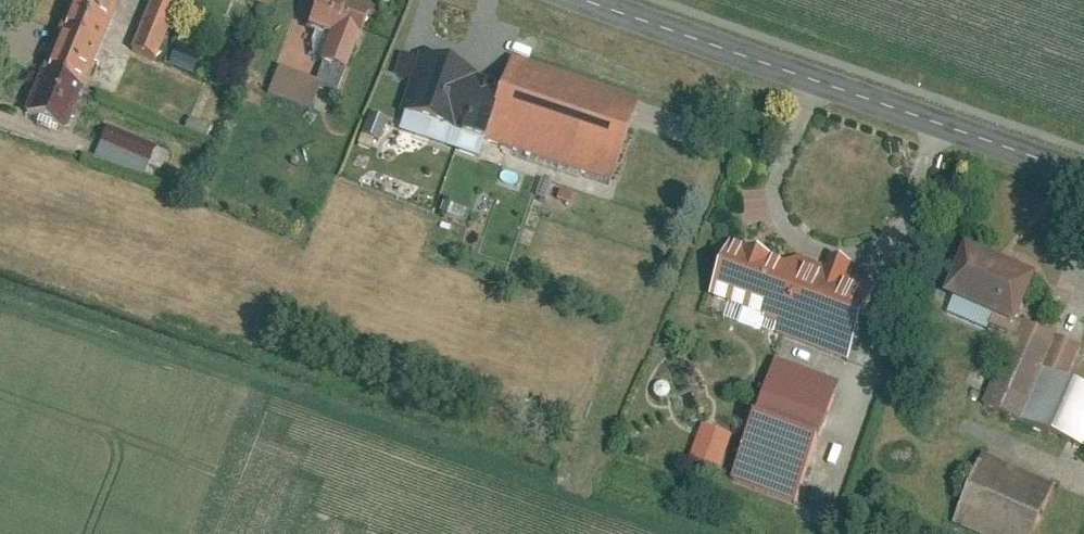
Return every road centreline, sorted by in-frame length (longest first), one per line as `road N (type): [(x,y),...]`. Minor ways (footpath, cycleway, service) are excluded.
road 1 (tertiary): [(595,0),(1083,172)]

